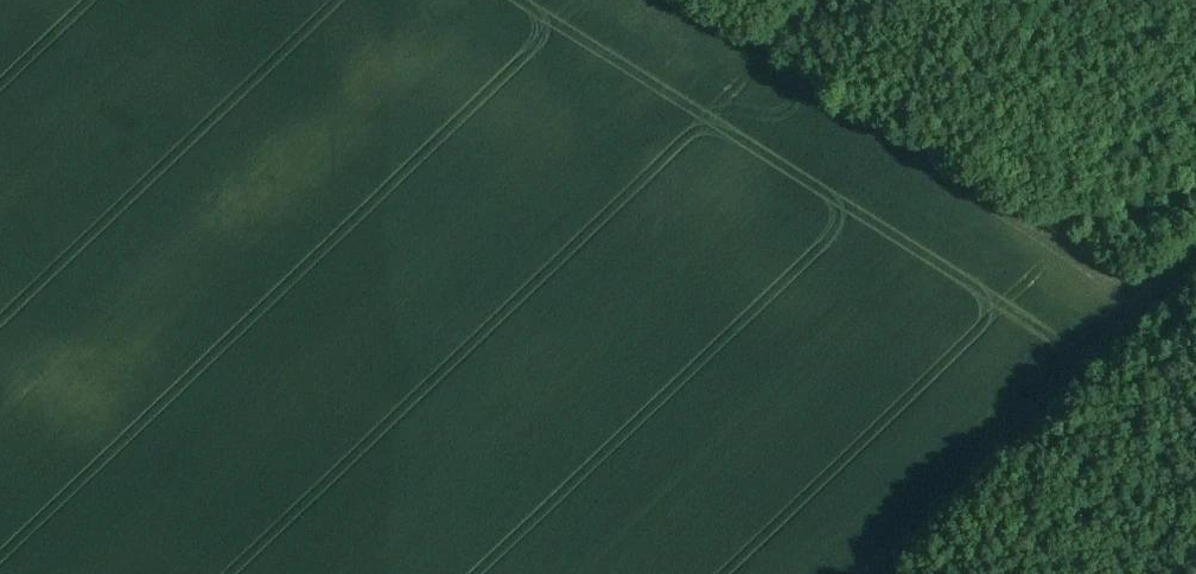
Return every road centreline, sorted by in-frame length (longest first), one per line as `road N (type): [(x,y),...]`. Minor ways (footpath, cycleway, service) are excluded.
road 1 (track): [(821,573),(1195,199)]

